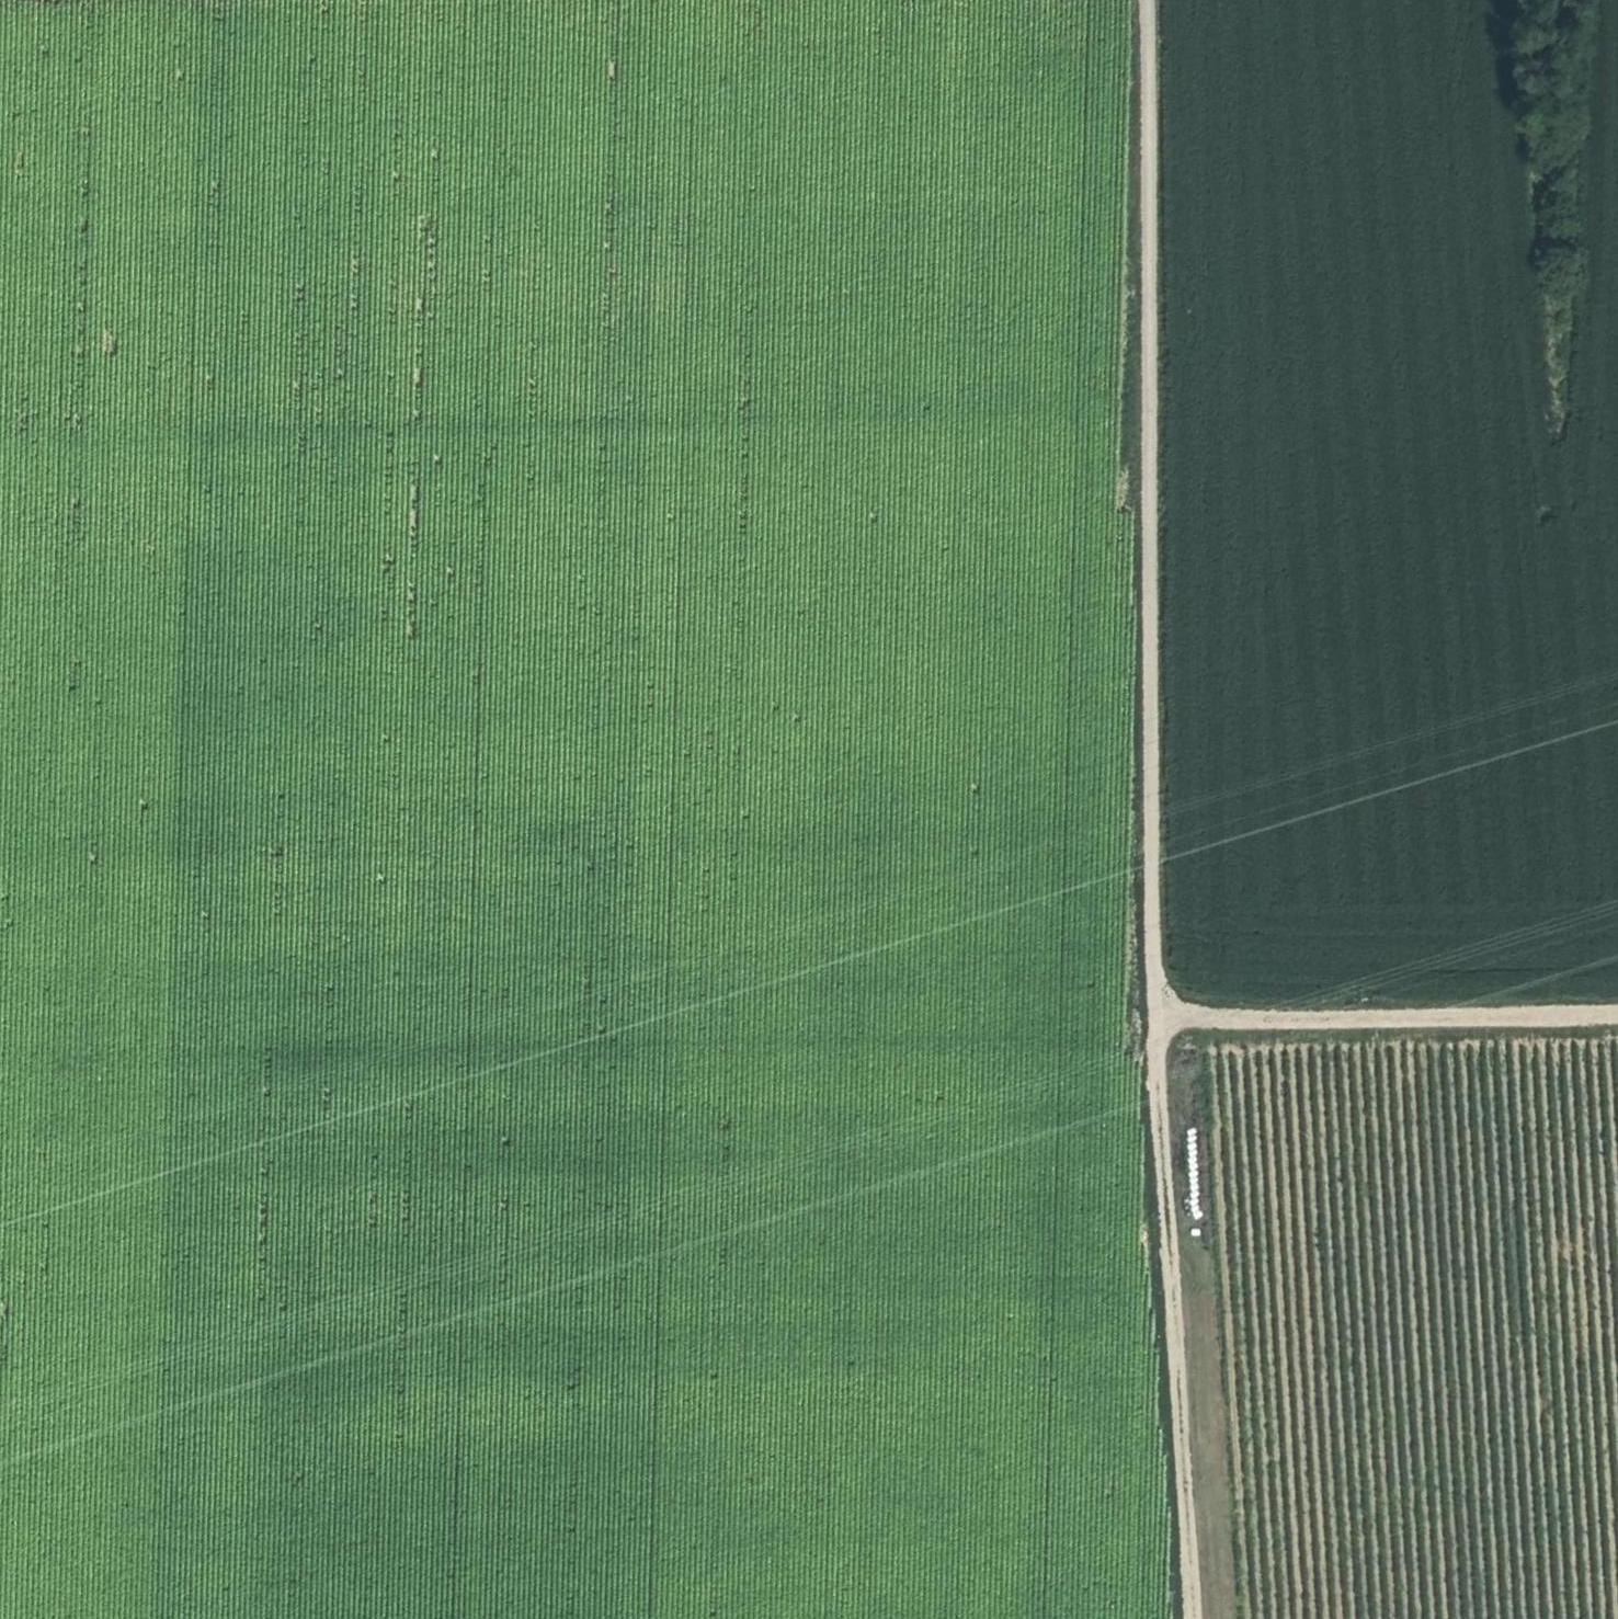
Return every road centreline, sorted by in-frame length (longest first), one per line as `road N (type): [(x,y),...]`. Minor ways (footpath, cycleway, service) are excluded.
road 1 (track): [(1160,0),(1166,1020),(1175,1198)]
road 2 (track): [(1165,1002),(1617,996)]
road 3 (track): [(1201,1618),(1175,1198)]

